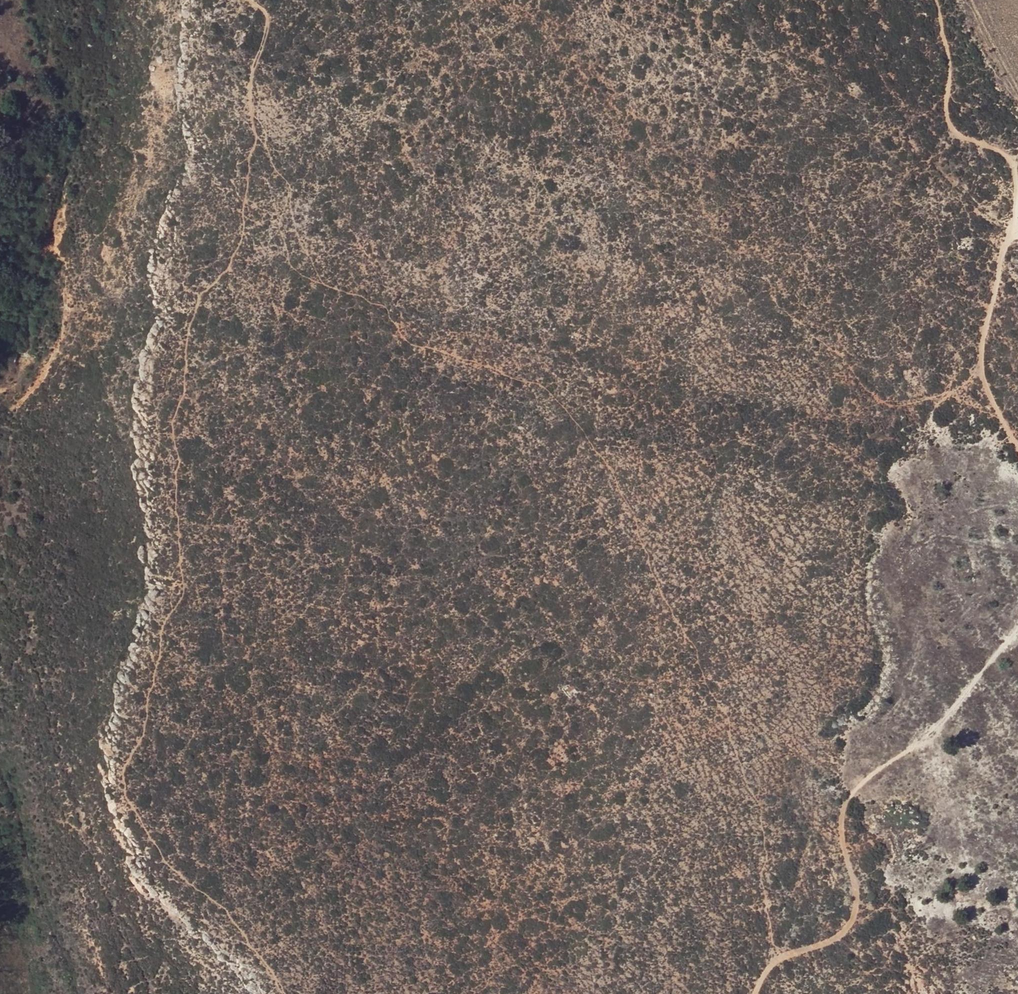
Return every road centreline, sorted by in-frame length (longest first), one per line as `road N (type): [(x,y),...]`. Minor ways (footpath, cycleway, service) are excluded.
road 1 (track): [(759,993),(780,963),(831,939),(847,919),(852,807),(888,765),(933,740),(1017,640)]
road 2 (track): [(1017,444),(994,408),(980,353),(1017,213)]
road 3 (track): [(1017,198),(1016,165),(1008,155),(950,125),(945,31),(935,0)]

